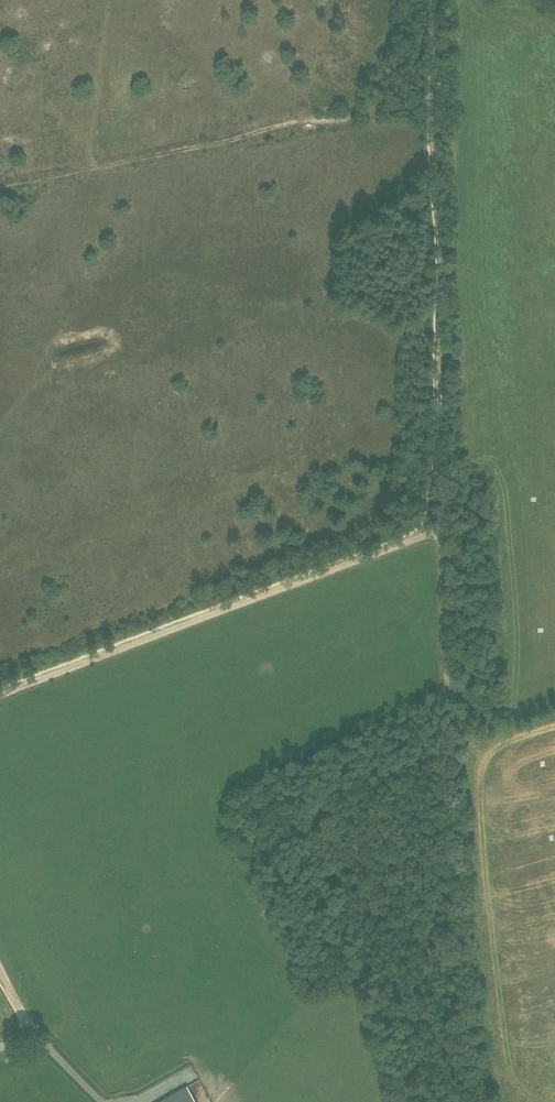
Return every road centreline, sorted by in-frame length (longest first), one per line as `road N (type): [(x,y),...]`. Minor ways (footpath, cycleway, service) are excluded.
road 1 (track): [(0,696),(435,530),(443,513),(438,368),(446,327),(434,100)]
road 2 (track): [(435,530),(465,1101)]
road 3 (track): [(109,0),(81,286),(21,400),(0,424)]
road 4 (unclassified): [(0,1046),(34,1031),(103,1101)]

